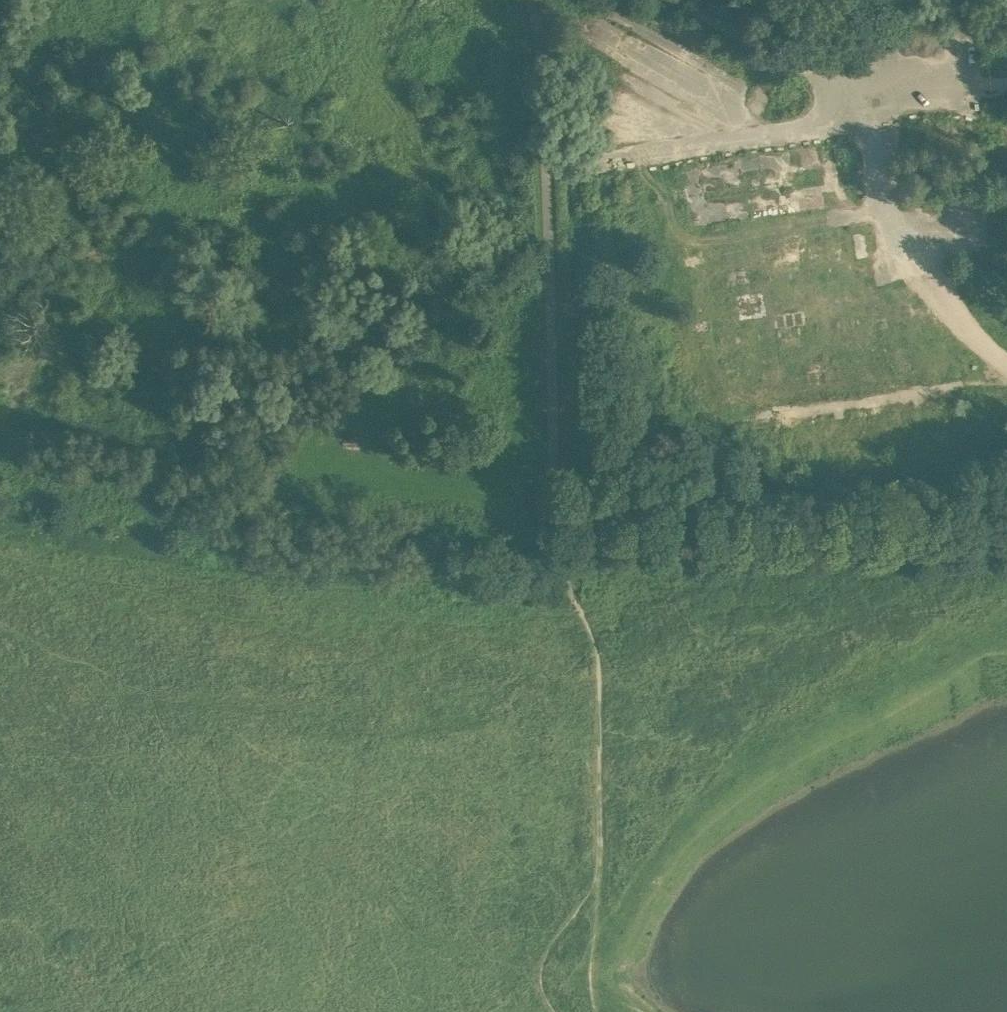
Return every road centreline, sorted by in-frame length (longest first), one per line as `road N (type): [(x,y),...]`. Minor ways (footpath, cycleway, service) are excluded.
road 1 (unclassified): [(680,0),(837,80),(978,77),(1006,86)]
road 2 (track): [(861,119),(893,223),(985,351),(1006,366)]
road 3 (track): [(861,119),(583,162)]
road 4 (track): [(1006,381),(751,418)]

